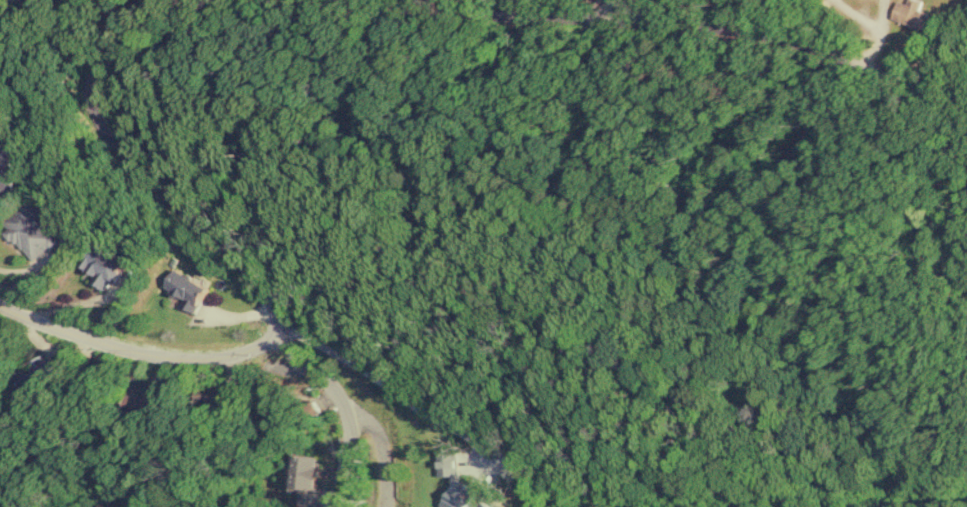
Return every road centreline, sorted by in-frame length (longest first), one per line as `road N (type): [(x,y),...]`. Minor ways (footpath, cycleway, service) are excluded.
road 1 (residential): [(966,9),(930,55),(893,65),(797,40),(416,23),(227,27),(111,54),(91,73),(92,113),(125,162),(161,198),(201,221),(244,267),(255,283),(252,329)]
road 2 (residential): [(252,329),(220,356),(154,359),(98,348),(0,309)]
road 3 (residential): [(252,329),(306,416),(316,506)]

